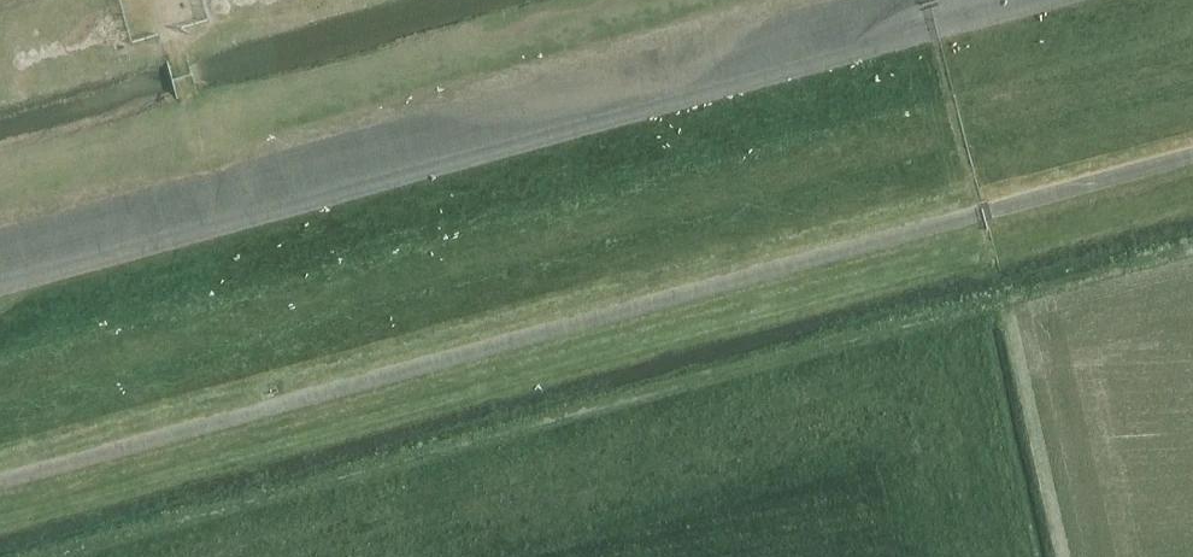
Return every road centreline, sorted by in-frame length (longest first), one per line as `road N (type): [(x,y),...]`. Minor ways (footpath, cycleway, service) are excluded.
road 1 (track): [(0,286),(1048,0)]

